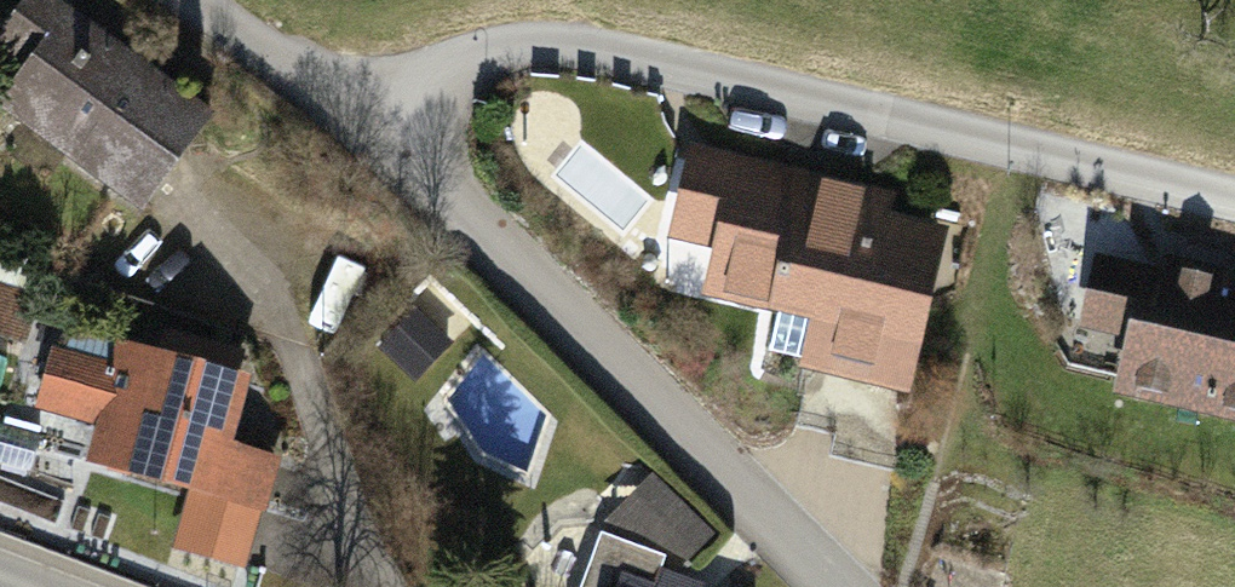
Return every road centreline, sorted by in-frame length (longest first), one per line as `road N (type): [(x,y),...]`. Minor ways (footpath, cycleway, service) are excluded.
road 1 (residential): [(1234,204),(611,58),(490,55),(354,110)]
road 2 (residential): [(825,586),(354,110)]
road 3 (track): [(197,0),(354,110)]

